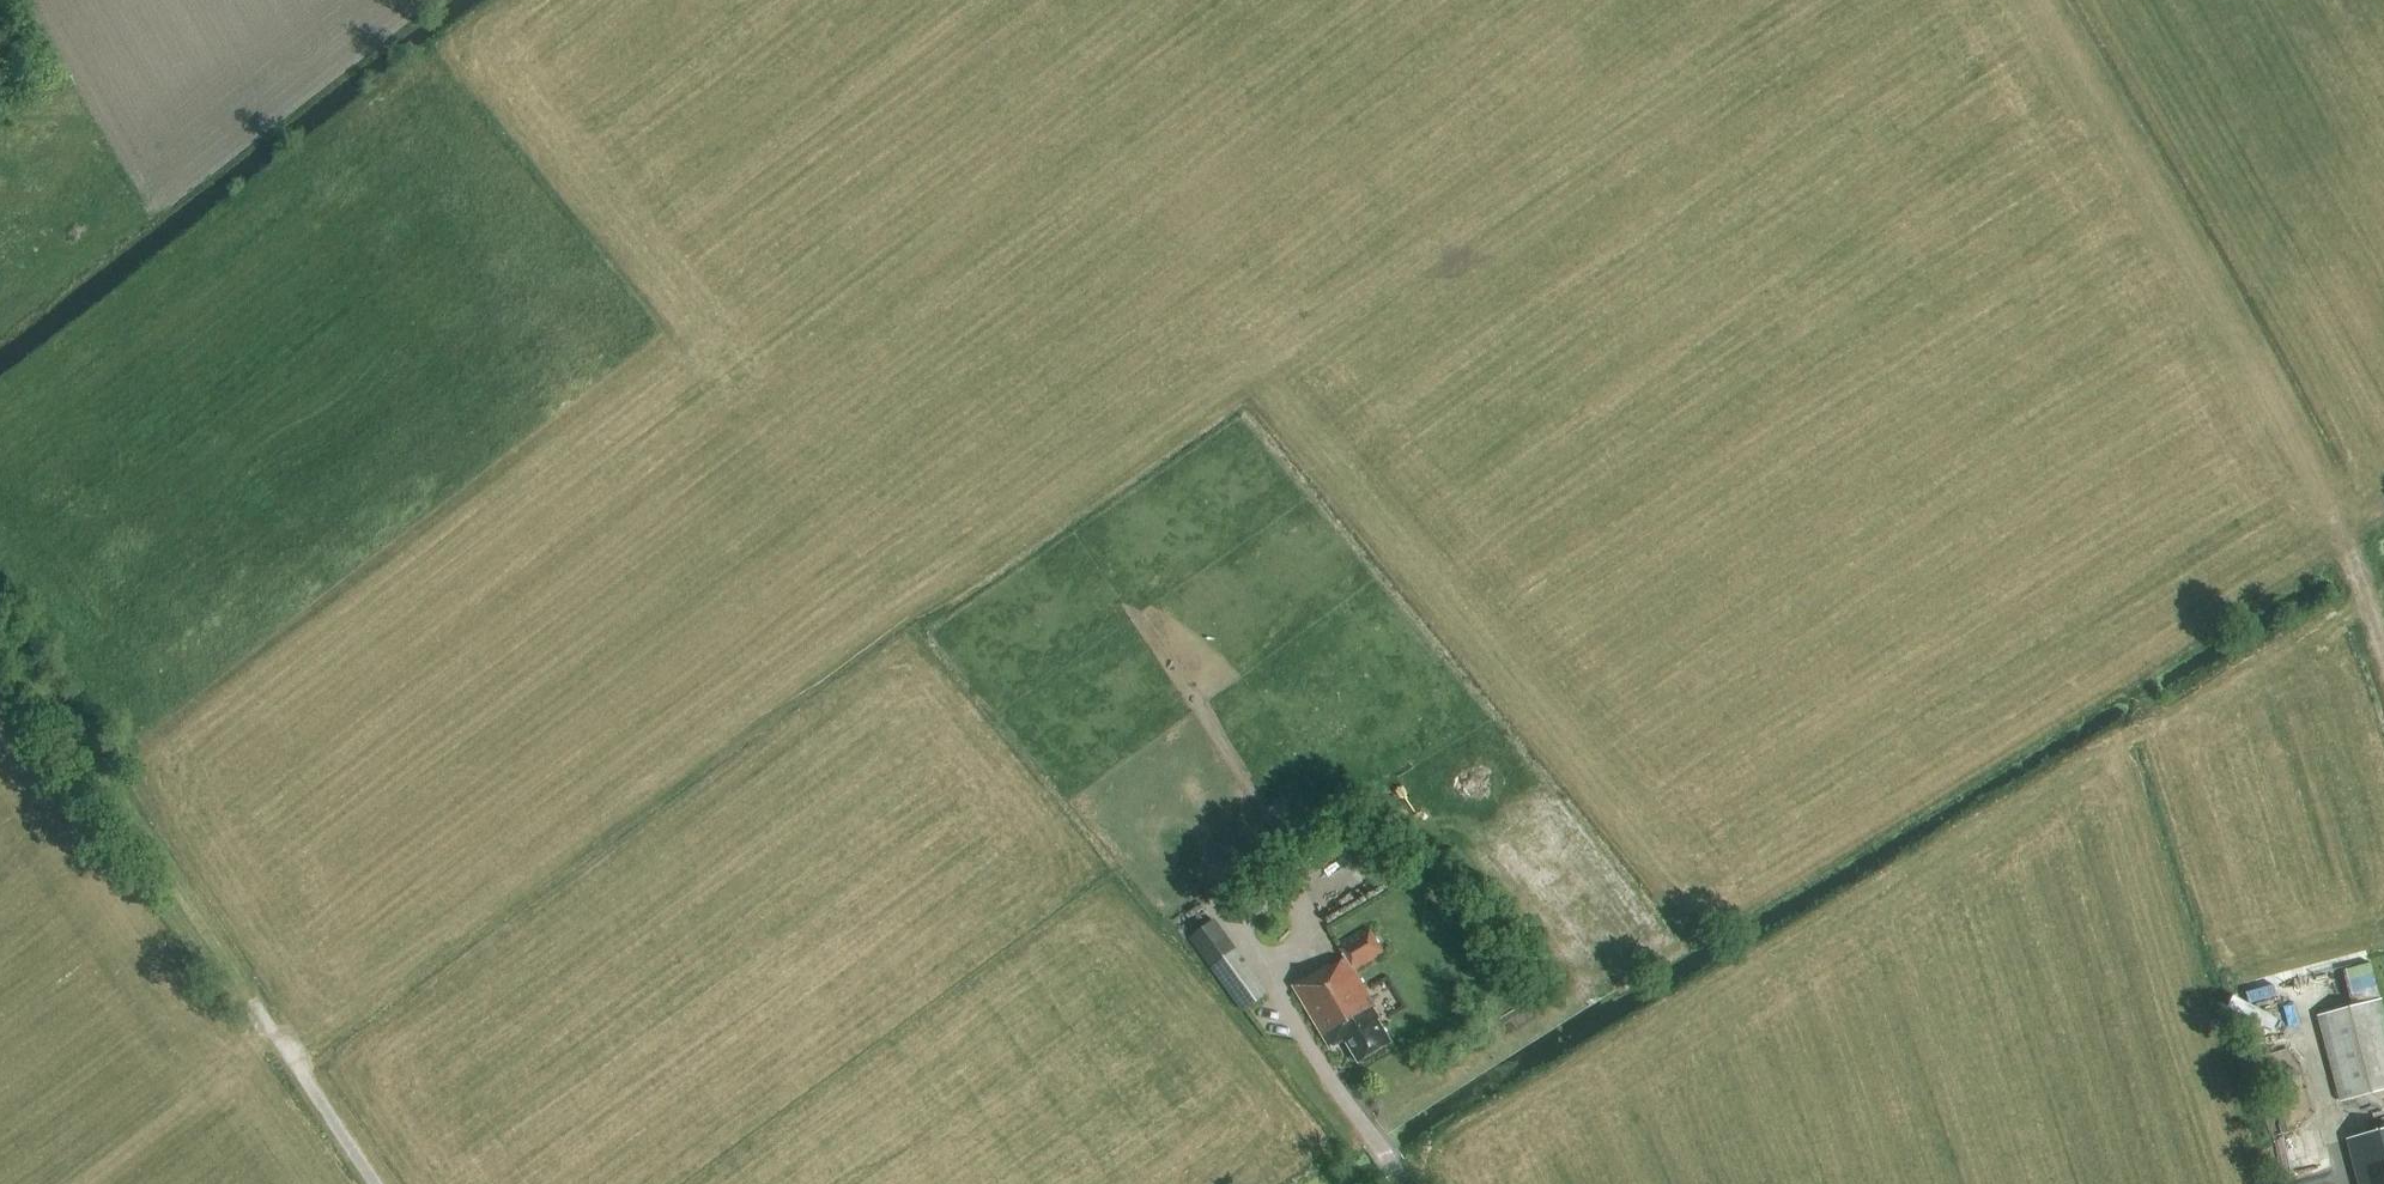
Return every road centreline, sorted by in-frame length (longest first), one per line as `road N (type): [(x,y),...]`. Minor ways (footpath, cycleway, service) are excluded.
road 1 (track): [(253,1004),(0,612)]

